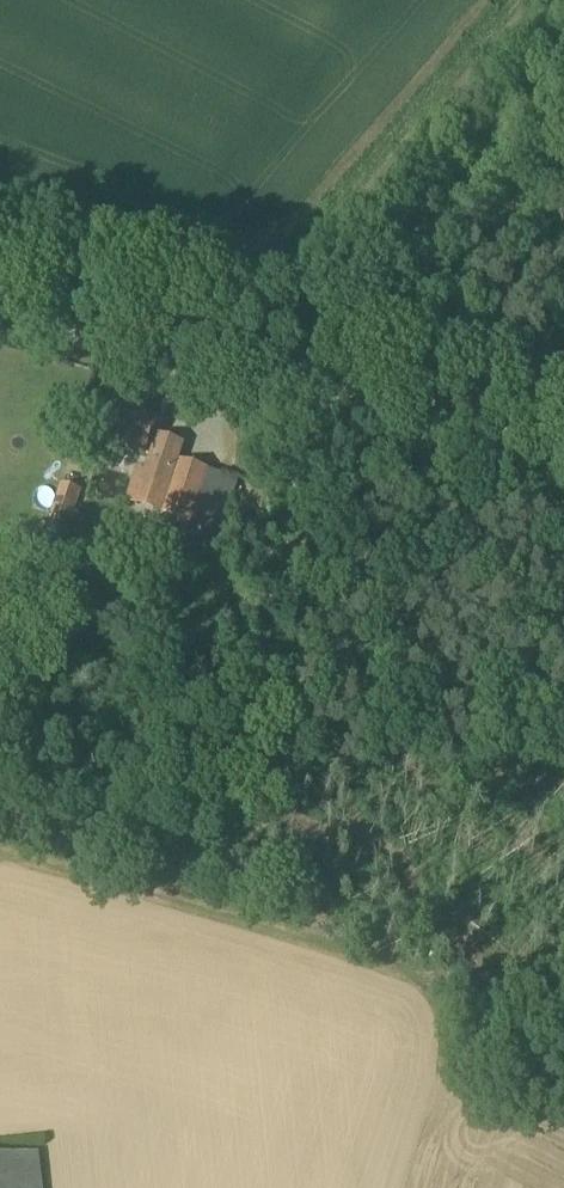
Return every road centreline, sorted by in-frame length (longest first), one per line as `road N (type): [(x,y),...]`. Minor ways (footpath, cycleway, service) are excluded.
road 1 (unclassified): [(563,462),(124,374),(0,329)]

